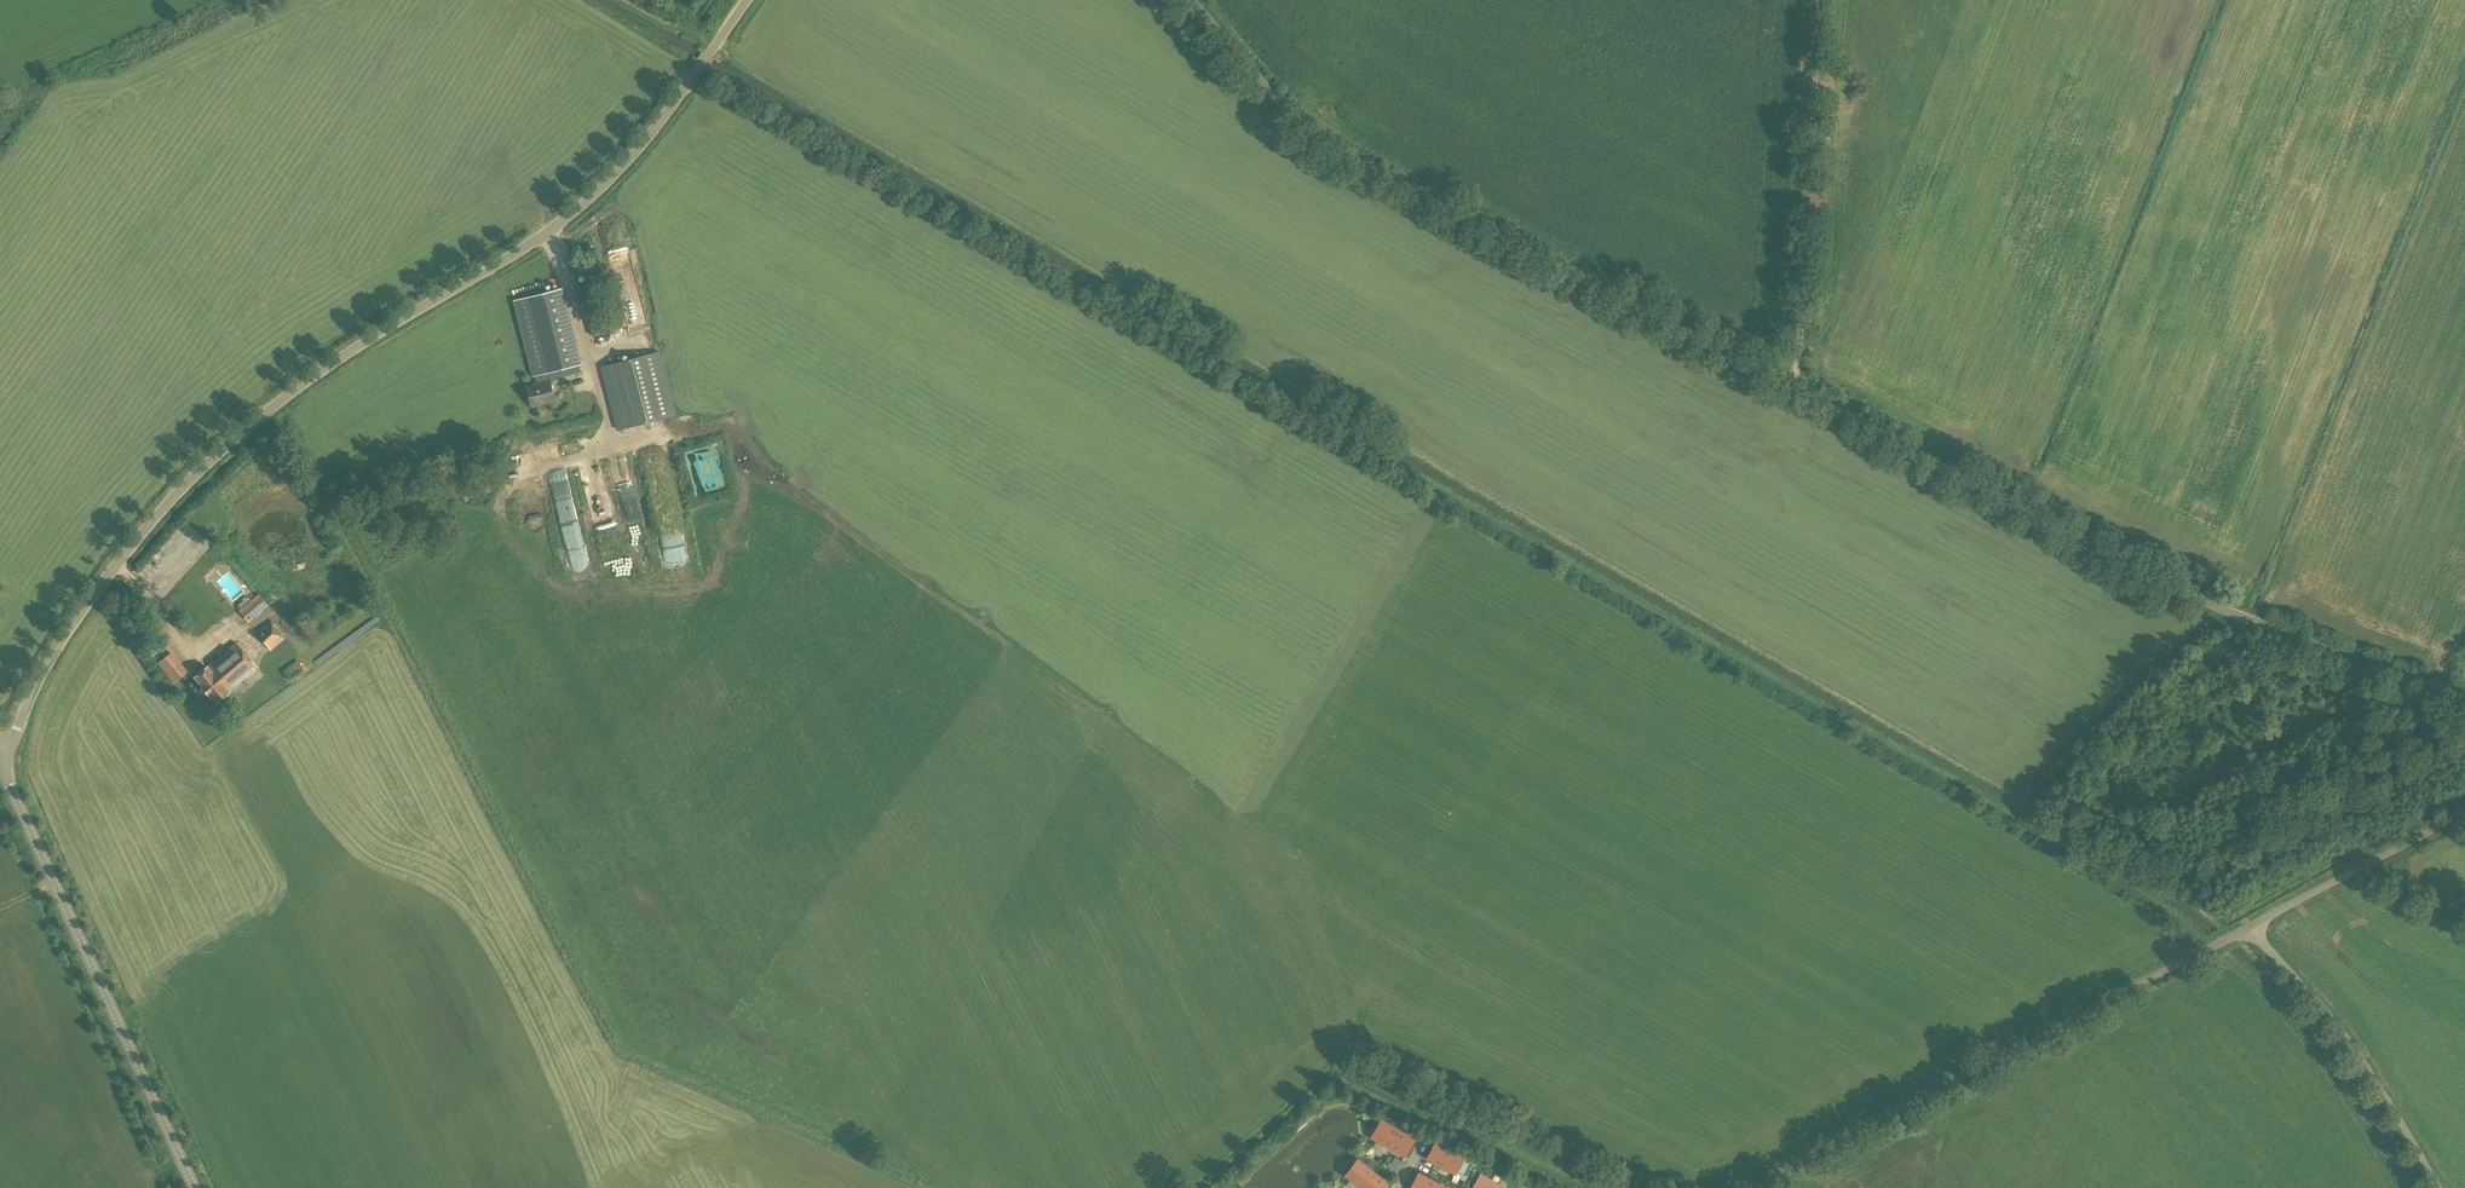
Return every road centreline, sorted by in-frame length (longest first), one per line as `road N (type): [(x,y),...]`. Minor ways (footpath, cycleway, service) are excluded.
road 1 (unclassified): [(2464,698),(2181,583),(2047,518),(1333,142),(1193,0)]
road 2 (unclassified): [(0,760),(70,628),(190,480),(283,399),(587,202),(747,0)]
road 3 (unclassified): [(1740,1187),(2249,927)]
road 4 (tertiary): [(195,1187),(0,764)]
road 5 (track): [(1821,0),(1798,387)]
road 6 (unclassified): [(2438,1187),(2378,1090),(2249,927)]
road 7 (unclassified): [(2249,927),(2464,809)]

